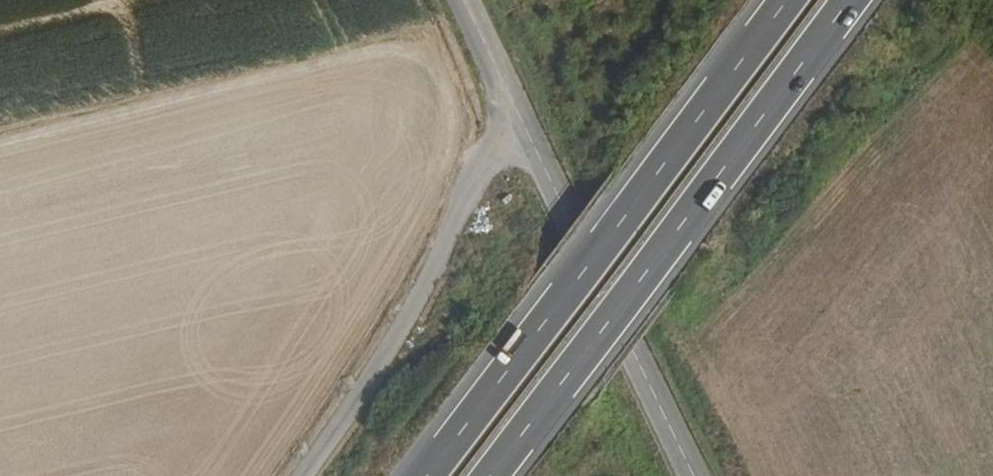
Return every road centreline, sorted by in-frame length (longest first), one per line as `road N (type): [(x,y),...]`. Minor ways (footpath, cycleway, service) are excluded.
road 1 (trunk): [(492,475),(849,0)]
road 2 (trunk): [(785,0),(431,475)]
road 3 (tertiary): [(694,475),(465,0)]
road 4 (track): [(289,475),(496,152),(529,130)]

